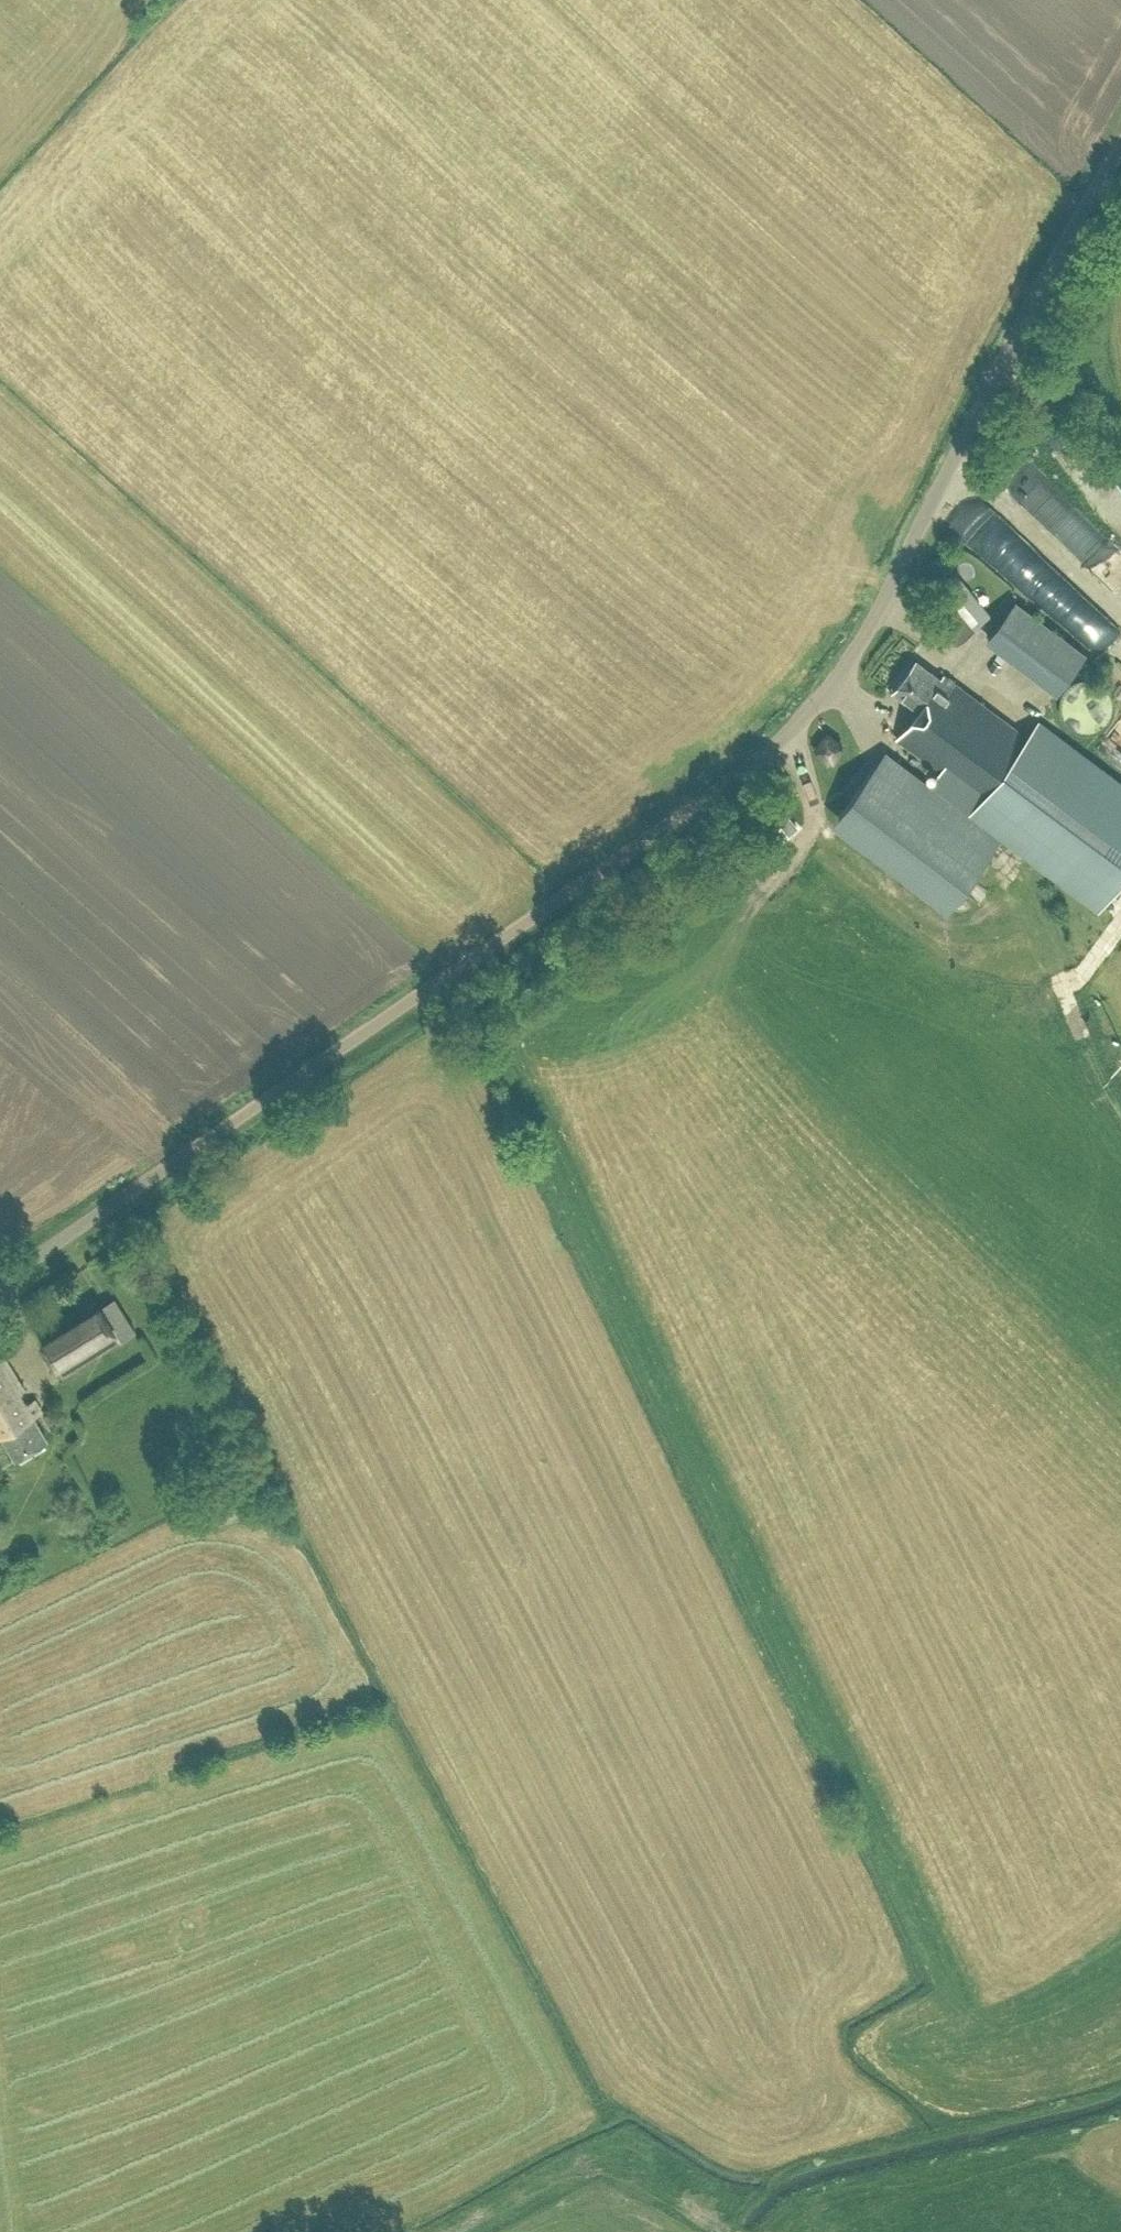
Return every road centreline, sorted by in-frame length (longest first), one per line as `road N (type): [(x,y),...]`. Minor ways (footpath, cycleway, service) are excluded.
road 1 (unclassified): [(0,1280),(738,774),(805,715),(875,618),(1058,250),(1120,145)]

